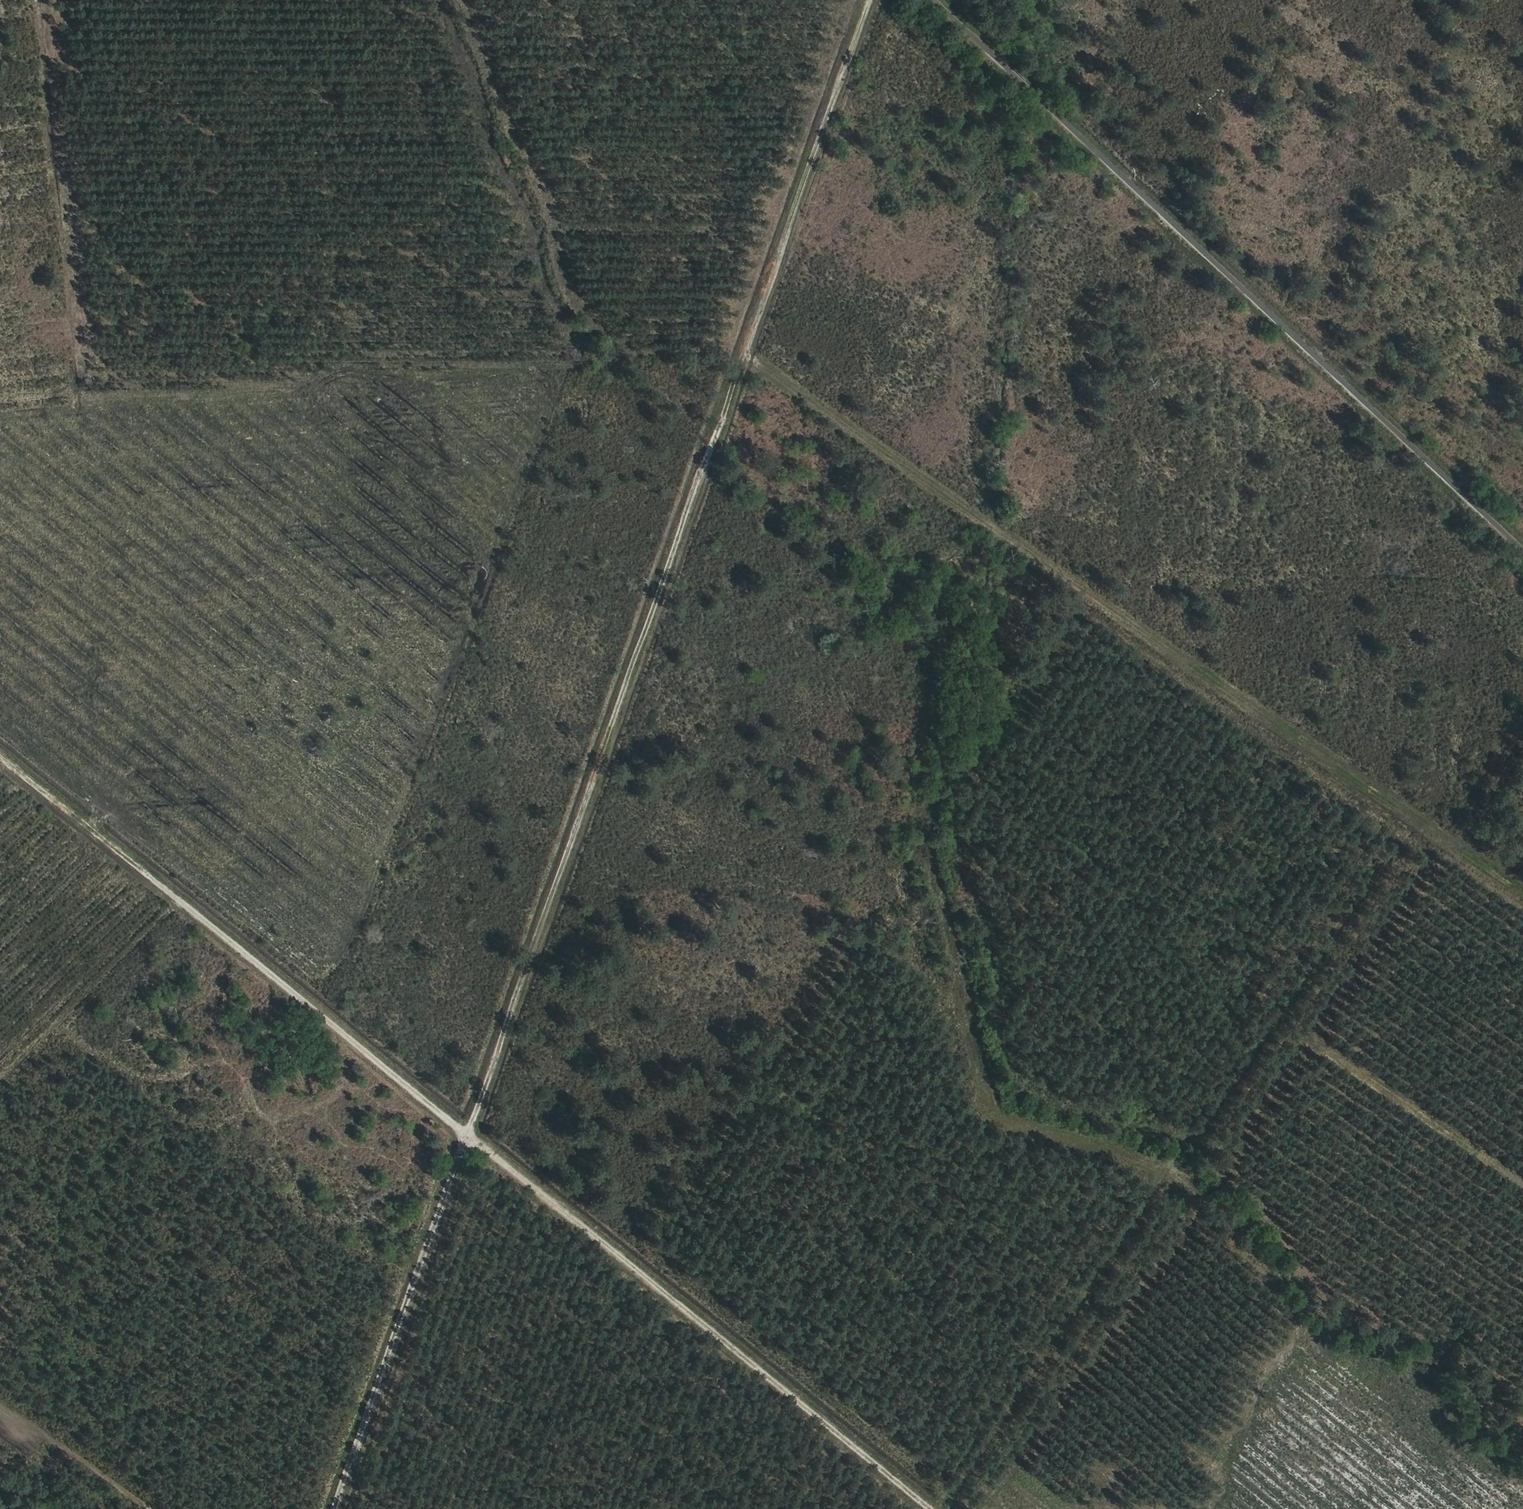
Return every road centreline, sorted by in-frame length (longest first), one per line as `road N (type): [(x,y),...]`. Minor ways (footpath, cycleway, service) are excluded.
road 1 (track): [(870,0),(337,1508)]
road 2 (track): [(0,757),(933,1508)]

